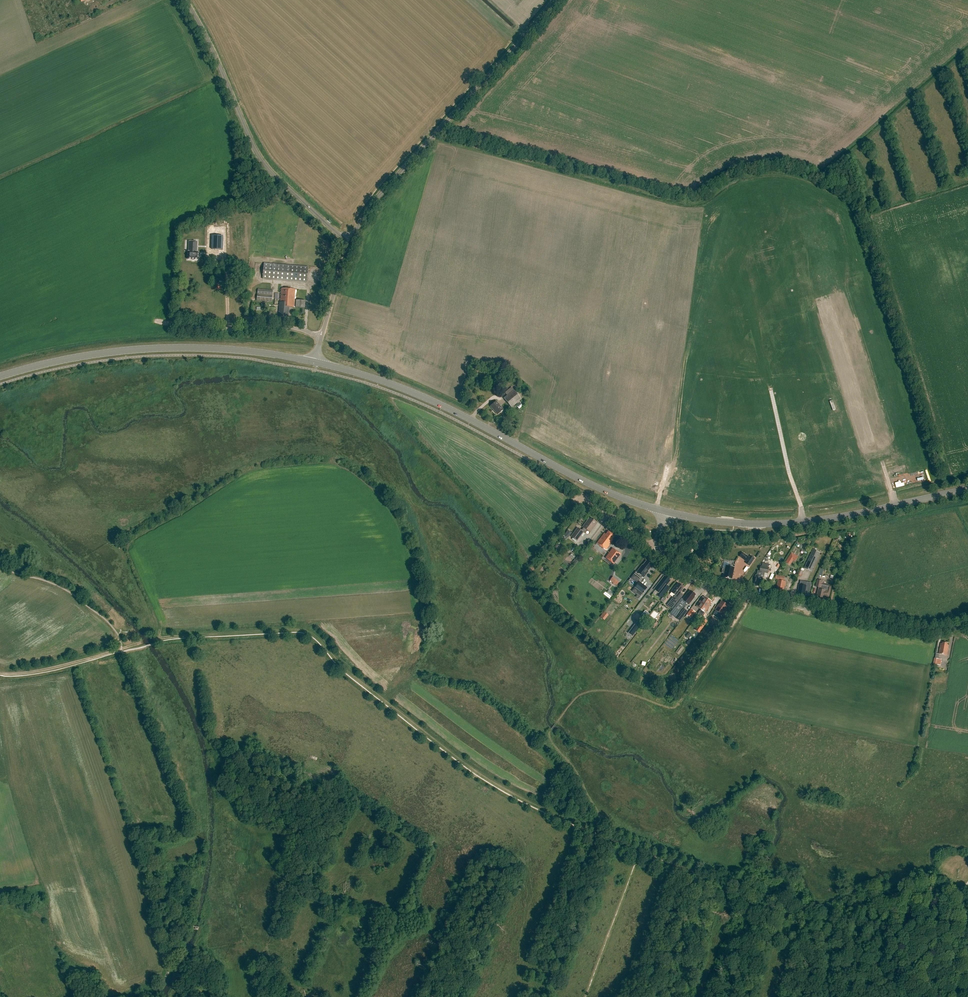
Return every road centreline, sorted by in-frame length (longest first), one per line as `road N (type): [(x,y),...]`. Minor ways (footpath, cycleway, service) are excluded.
road 1 (track): [(0,674),(165,638),(308,633),(475,771),(587,829)]
road 2 (primary): [(316,362),(401,388),(590,485),(667,512)]
road 3 (primary): [(0,377),(80,356),(179,347),(316,362)]
road 4 (unclassified): [(354,242),(387,192),(555,0)]
road 5 (primary): [(667,512),(793,523),(967,489)]
road 6 (unclassified): [(354,242),(265,164),(186,0)]
road 7 (unclassified): [(750,597),(918,632),(967,628)]
road 8 (unclassified): [(316,362),(354,242)]

